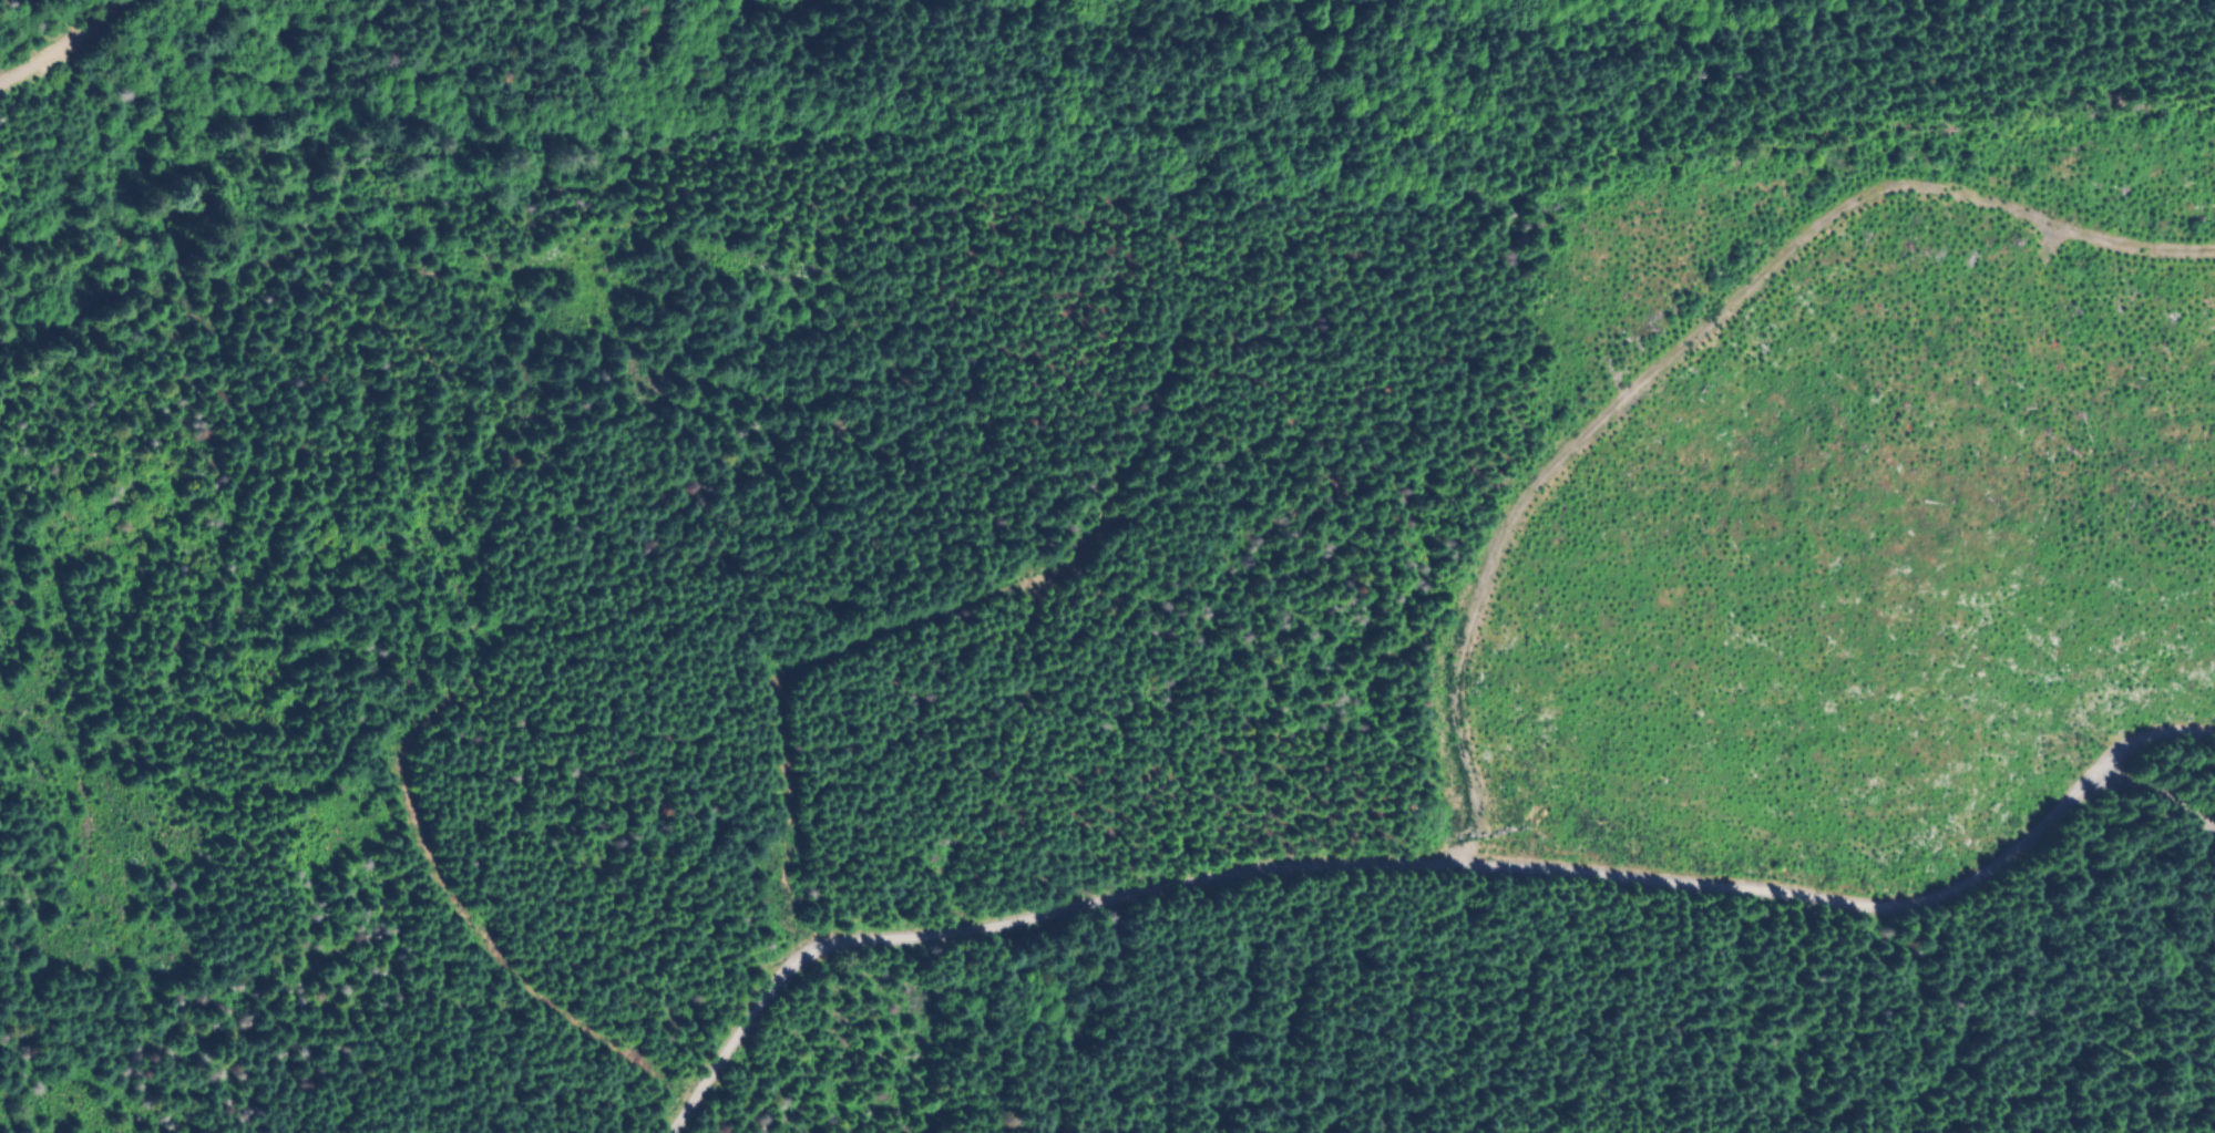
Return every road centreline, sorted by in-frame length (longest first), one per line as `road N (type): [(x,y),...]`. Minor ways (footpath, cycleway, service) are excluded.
road 1 (residential): [(671,1132),(783,971),(823,944),(962,934),(1202,879),(1329,865),(1508,865),(1885,906),(1921,903),(2026,844),(2120,745),(2153,731),(2214,736)]
road 2 (track): [(800,958),(781,885),(788,784),(775,703),(782,681),(798,668),(1066,568),(1101,527),(1179,338)]
road 3 (track): [(532,617),(412,732),(401,754),(419,849),(511,971),(694,1101)]
road 4 (track): [(136,0),(0,82)]
road 5 (track): [(2091,775),(2141,791),(2214,832)]

